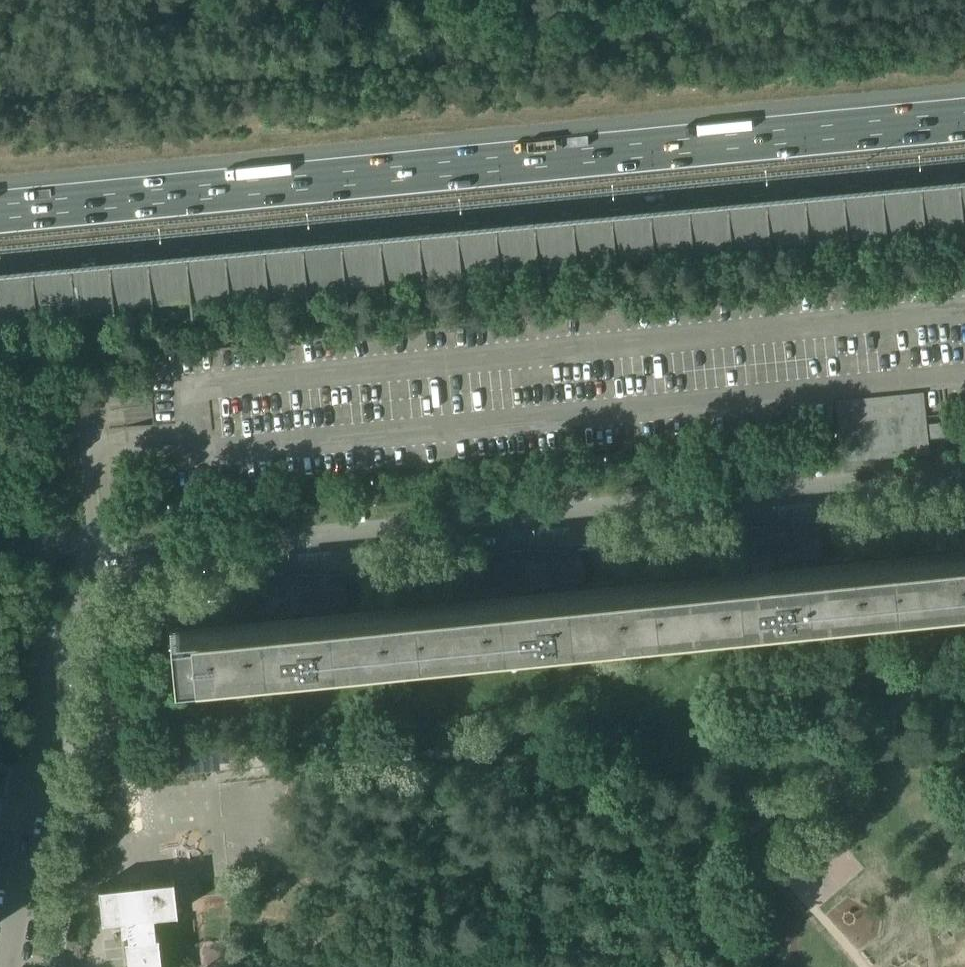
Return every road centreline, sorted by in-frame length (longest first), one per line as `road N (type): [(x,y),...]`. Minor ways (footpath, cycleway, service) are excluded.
road 1 (residential): [(6,966),(37,754),(70,611),(90,570),(853,490)]
road 2 (motorway): [(964,119),(0,212)]
road 3 (motorway): [(0,280),(964,188)]

